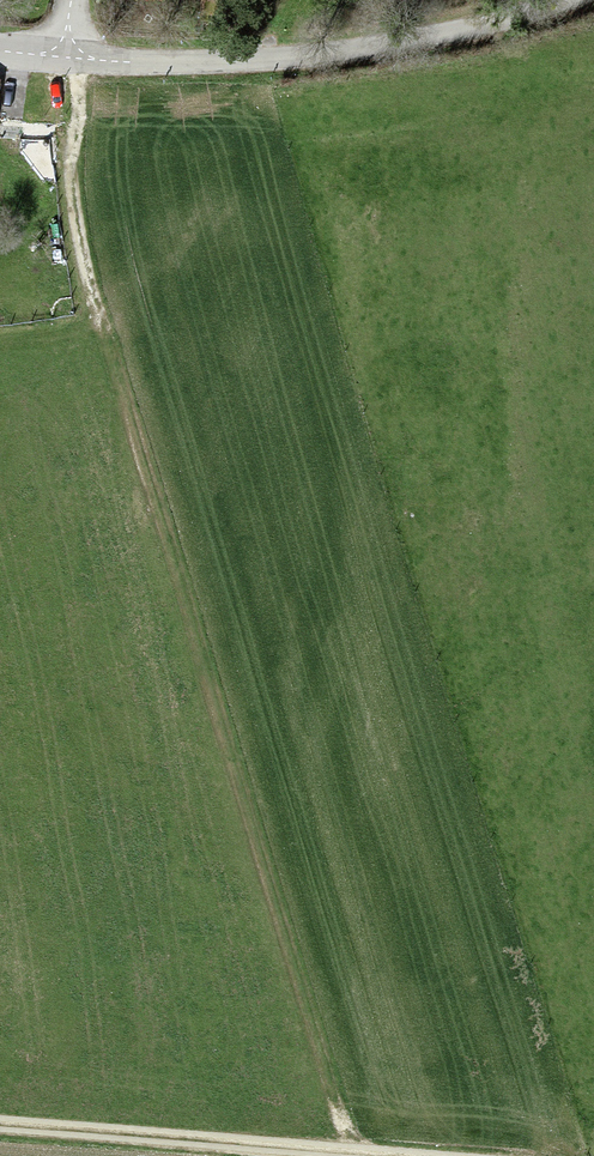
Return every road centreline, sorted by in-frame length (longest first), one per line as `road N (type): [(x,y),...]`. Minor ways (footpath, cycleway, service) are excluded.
road 1 (track): [(64,56),(74,204),(108,337),(355,1155)]
road 2 (tertiary): [(561,0),(471,29),(335,55),(64,56)]
road 3 (track): [(0,1128),(309,1155)]

